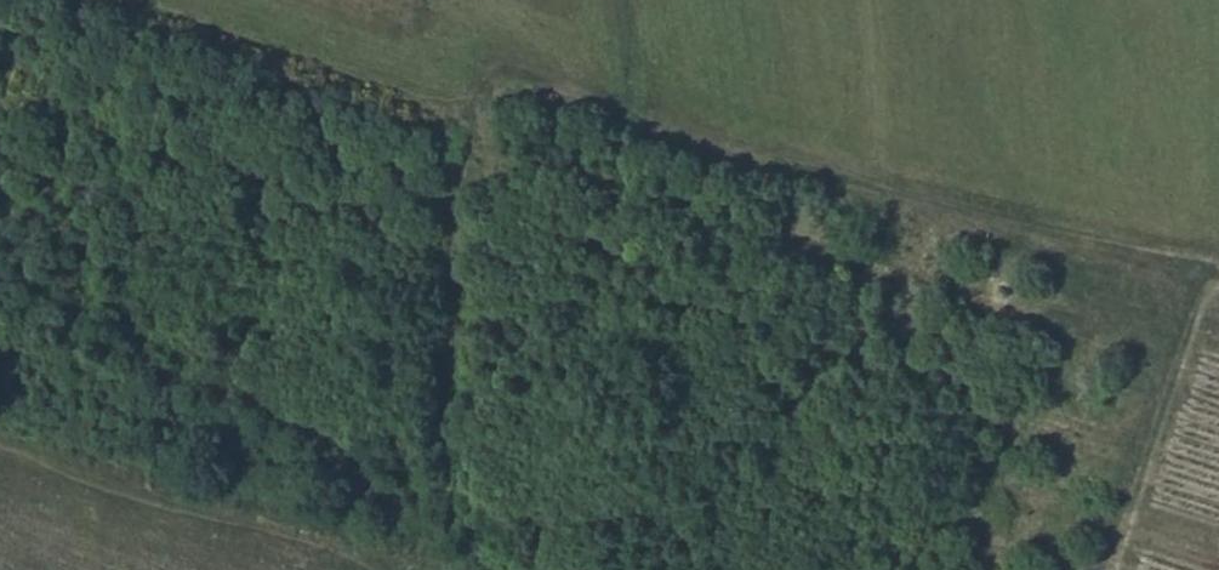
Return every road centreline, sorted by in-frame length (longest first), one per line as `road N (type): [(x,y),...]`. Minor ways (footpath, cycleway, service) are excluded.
road 1 (track): [(440,569),(445,293),(475,107),(497,82),(530,81),(647,125),(999,219),(1218,265)]
road 2 (track): [(647,125),(626,0)]

